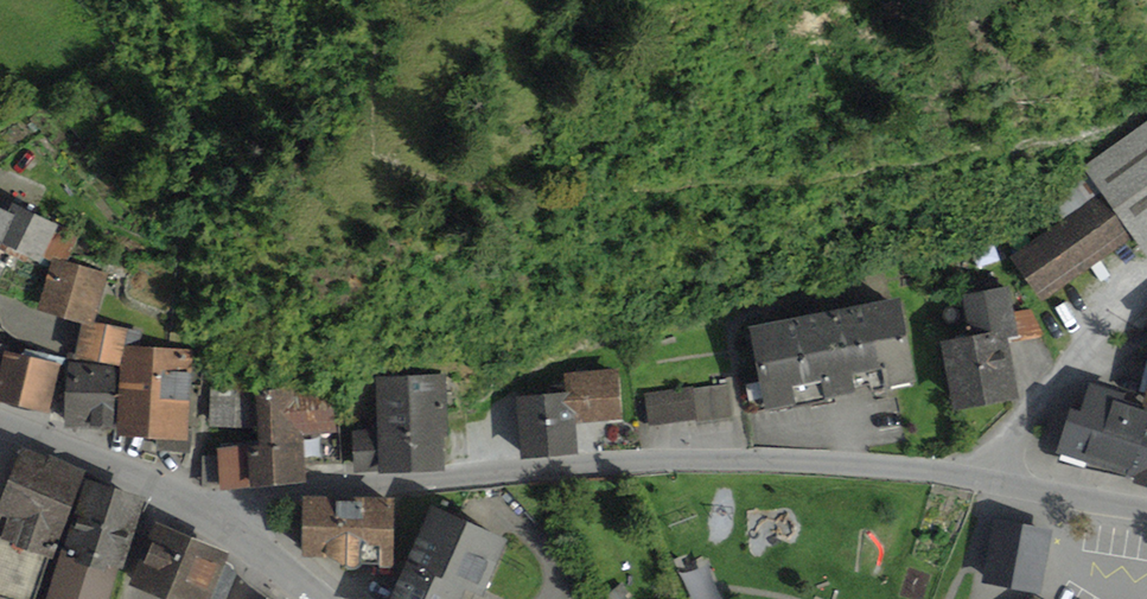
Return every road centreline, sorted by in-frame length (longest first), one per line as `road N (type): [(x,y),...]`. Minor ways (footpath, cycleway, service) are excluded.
road 1 (tertiary): [(224,516),(234,505),(281,494),(683,456),(866,463),(1146,507)]
road 2 (tertiary): [(0,422),(186,493),(224,516)]
road 3 (tertiary): [(224,516),(317,598)]

